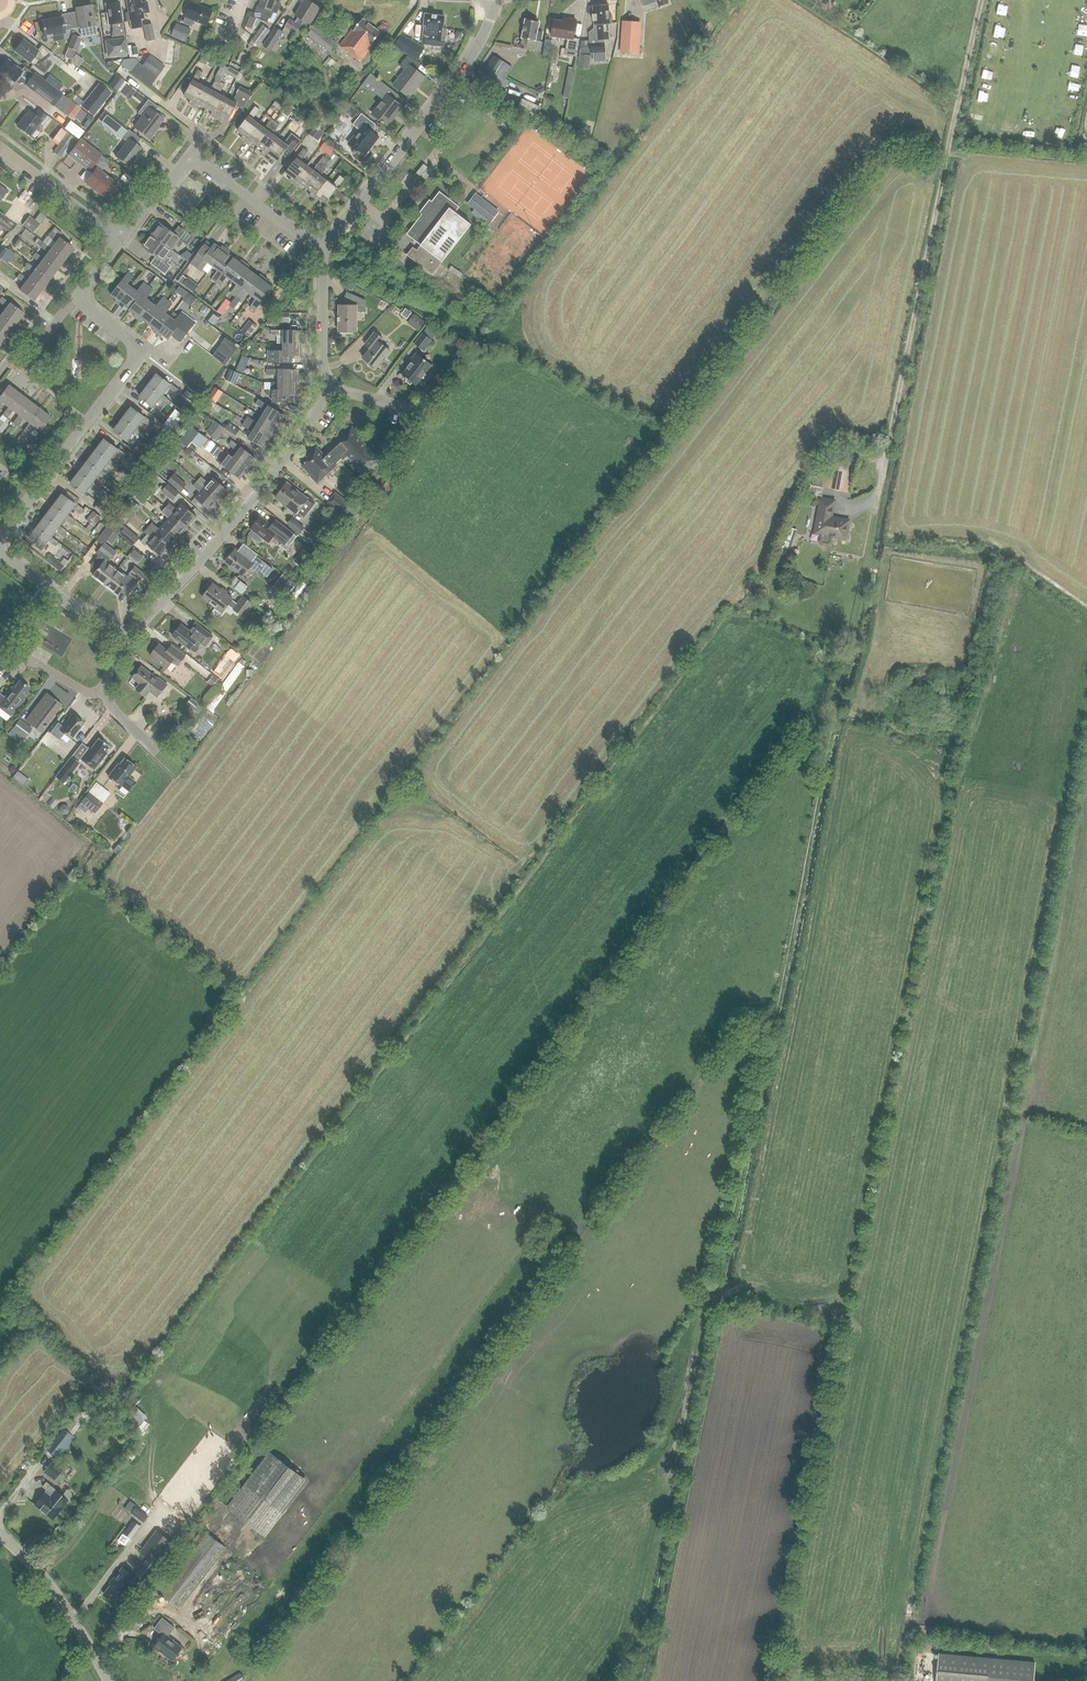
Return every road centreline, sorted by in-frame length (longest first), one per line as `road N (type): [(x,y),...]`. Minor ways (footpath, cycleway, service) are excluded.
road 1 (residential): [(0,539),(138,351),(75,300),(120,241)]
road 2 (track): [(950,147),(876,515)]
road 3 (residential): [(127,629),(231,527),(327,389)]
road 4 (residential): [(322,247),(476,47),(493,0)]
road 5 (unclassified): [(109,1680),(57,1595),(0,1533)]
road 6 (residential): [(189,157),(322,247)]
road 7 (residential): [(120,241),(0,149)]
road 8 (residential): [(0,551),(80,609),(127,629)]
road 9 (residential): [(327,389),(322,247)]

